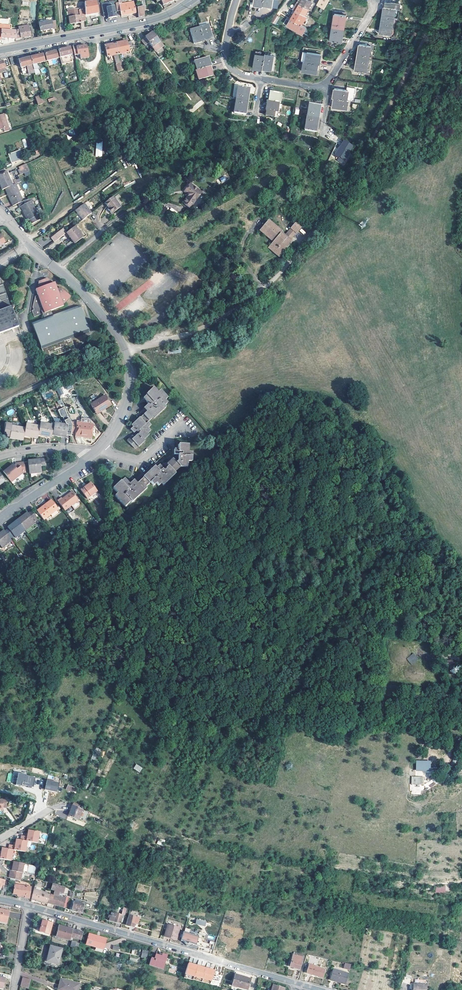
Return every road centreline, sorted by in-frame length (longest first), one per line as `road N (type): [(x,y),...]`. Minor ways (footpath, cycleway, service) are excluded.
road 1 (residential): [(4,219),(90,302),(125,352),(126,401),(98,452)]
road 2 (residential): [(299,986),(29,906)]
road 3 (secondary): [(0,50),(144,22),(192,0)]

